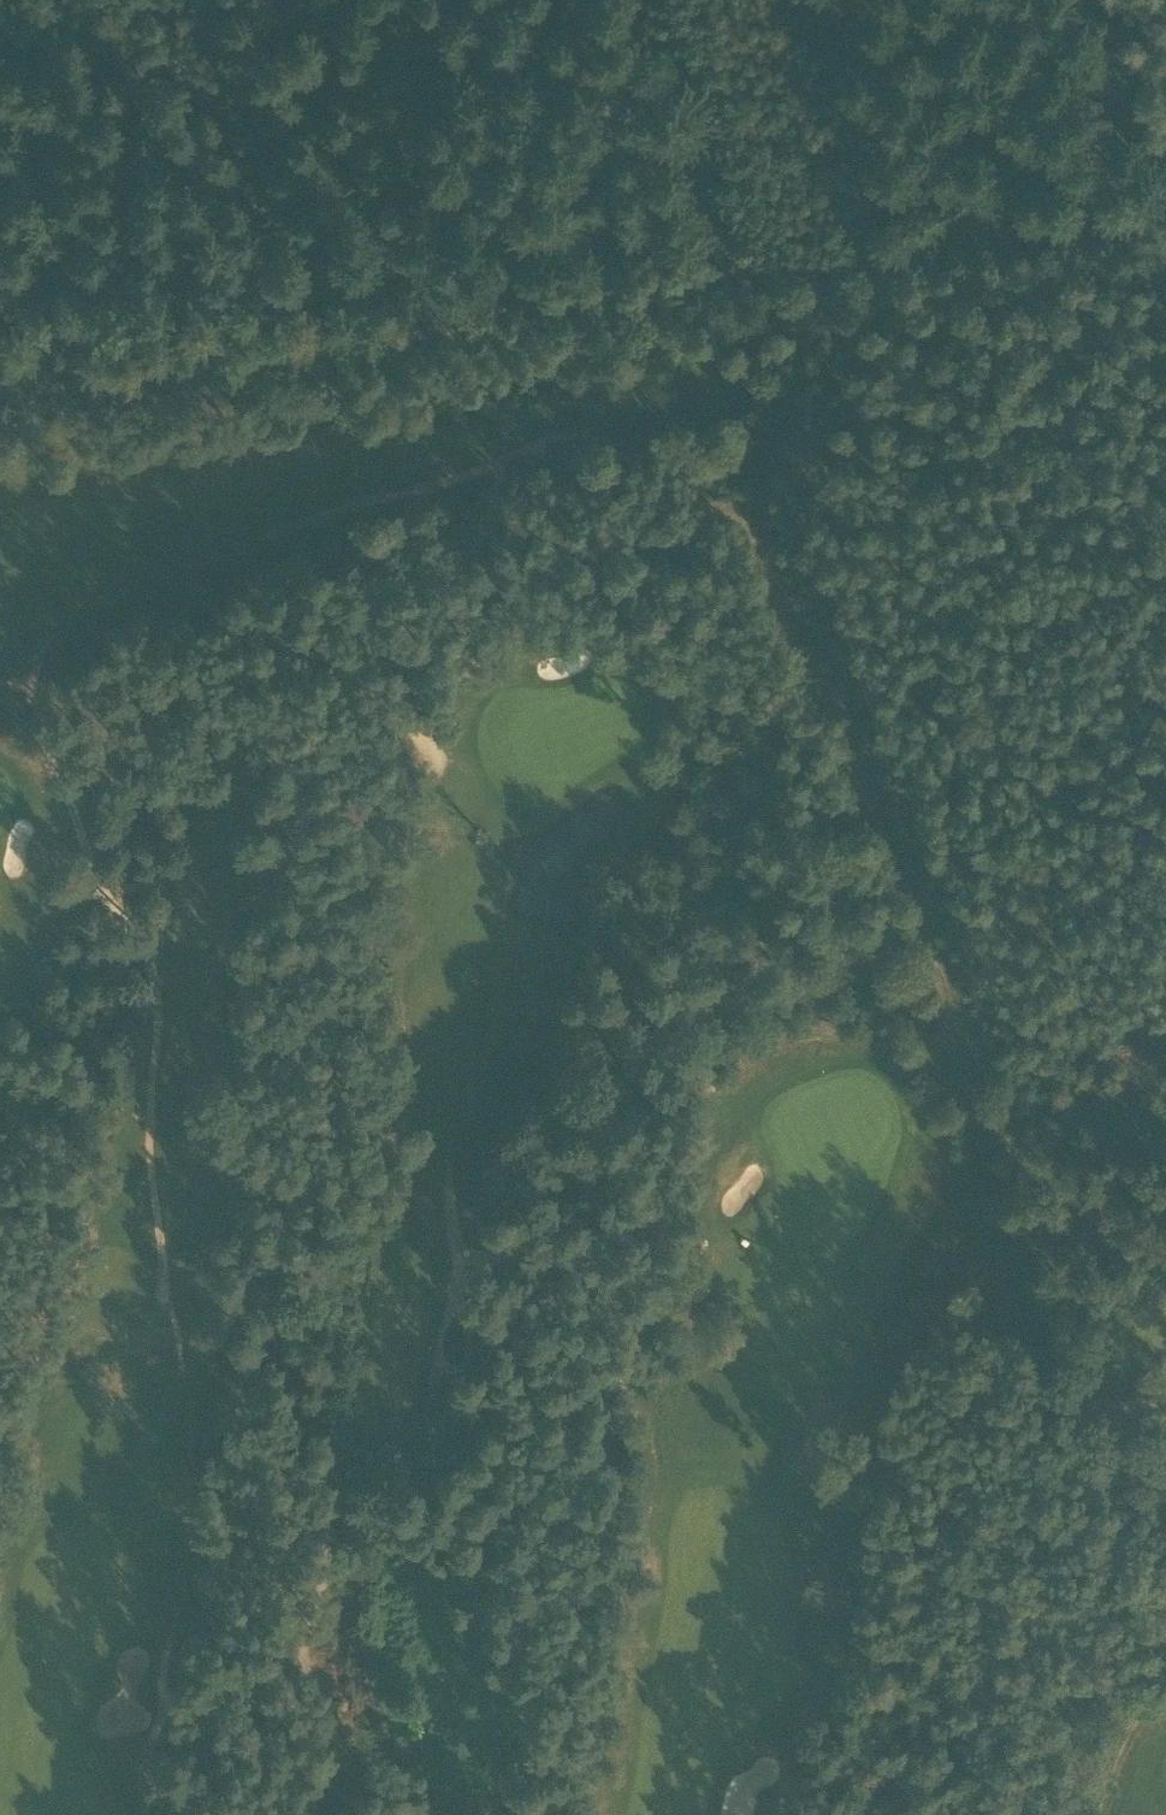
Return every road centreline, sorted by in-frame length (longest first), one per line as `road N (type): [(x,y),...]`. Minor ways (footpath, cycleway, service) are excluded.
road 1 (track): [(956,240),(0,399)]
road 2 (track): [(669,0),(764,272)]
road 3 (track): [(956,240),(1165,204)]

